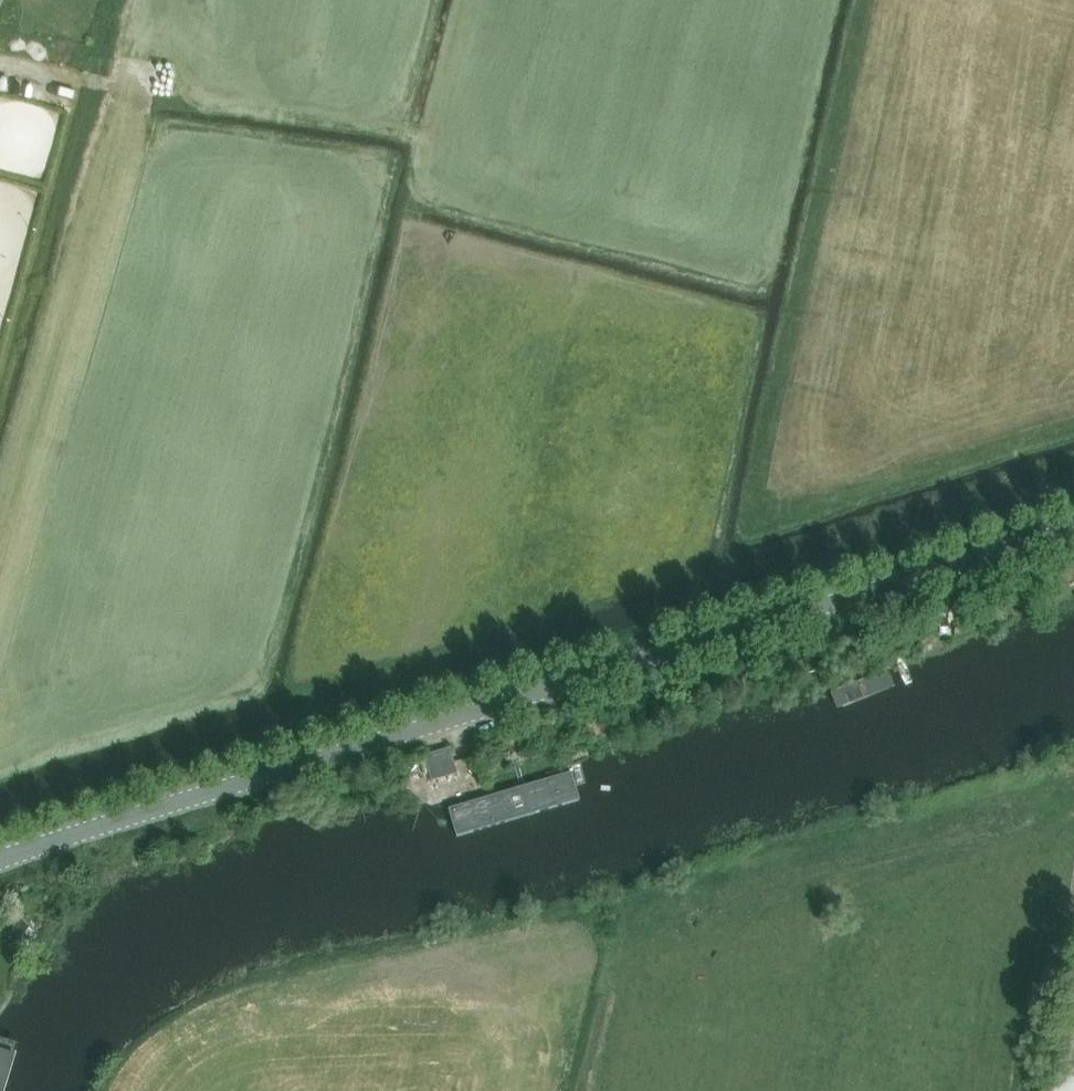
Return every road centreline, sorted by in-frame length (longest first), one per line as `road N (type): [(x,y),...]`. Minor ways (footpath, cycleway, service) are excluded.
road 1 (tertiary): [(0,858),(1073,528)]

